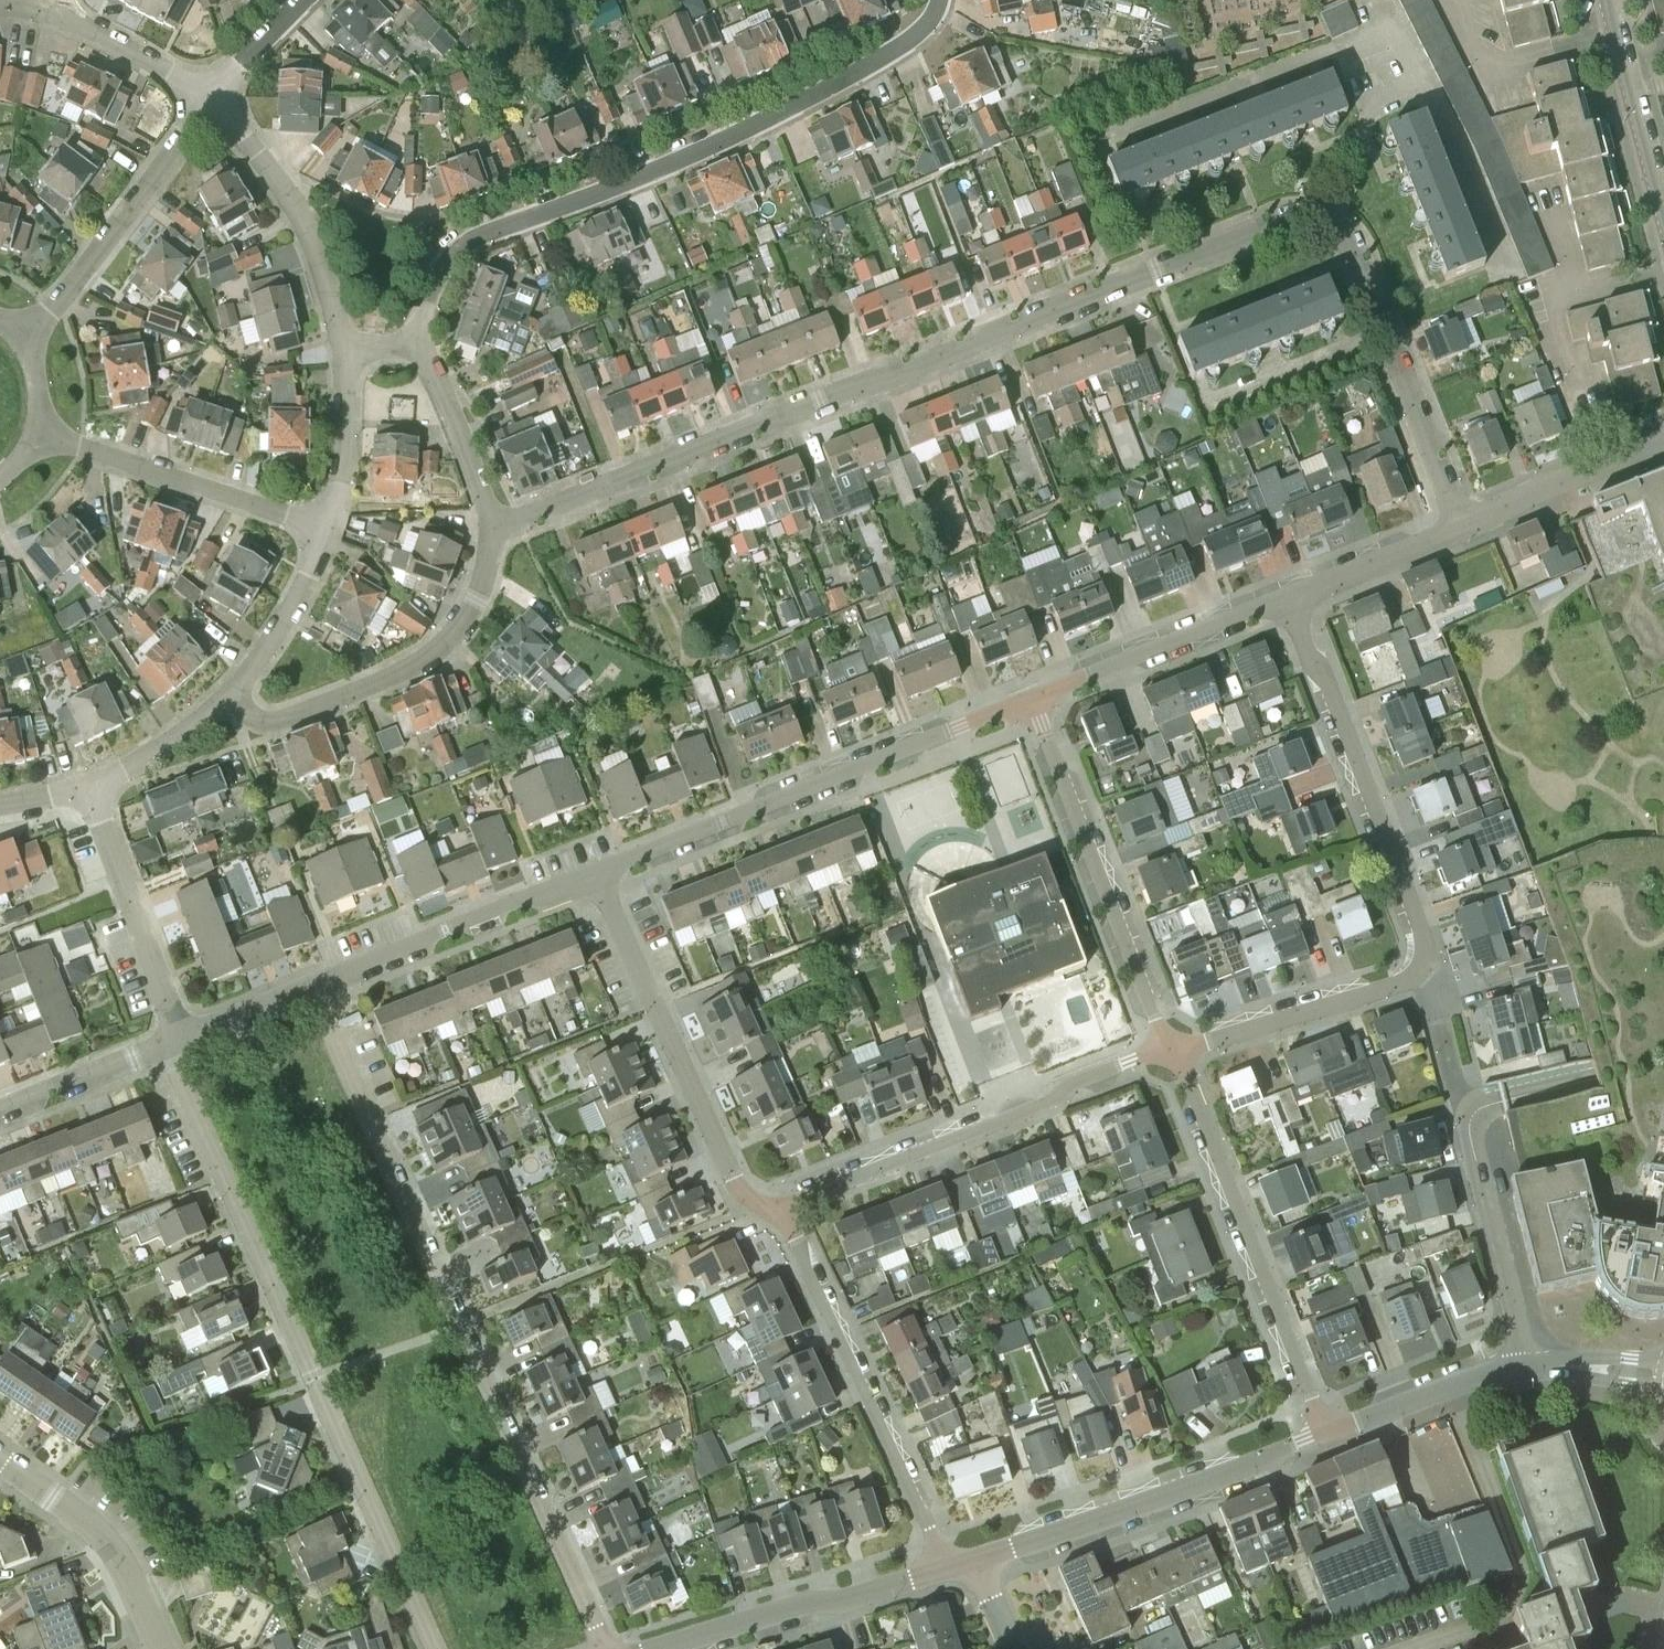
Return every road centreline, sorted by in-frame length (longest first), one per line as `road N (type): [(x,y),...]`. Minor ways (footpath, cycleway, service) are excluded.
road 1 (residential): [(1262,233),(761,421),(492,532)]
road 2 (residential): [(310,986),(466,1321),(604,1648)]
road 3 (residential): [(433,1648),(169,1047)]
road 4 (residential): [(420,342),(432,285),(465,242),(623,183),(823,91),(901,45),(938,0)]
road 5 (residential): [(598,875),(1030,700)]
road 6 (residential): [(1172,1050),(1069,1084),(1053,1099),(772,1210)]
road 7 (residential): [(1325,1432),(1172,1050)]
road 8 (residential): [(1529,1366),(1428,982),(1418,974)]
road 9 (residential): [(1418,974),(1423,935),(1327,681),(1286,597)]
road 10 (residential): [(1262,233),(1307,217),(1351,244),(1462,528)]
road 11 (residential): [(772,1210),(799,1244),(947,1567)]
road 12 (residential): [(772,1210),(738,1187),(598,875)]
road 13 (residential): [(1172,1050),(1030,700)]
road 14 (residential): [(1325,1432),(972,1560)]
road 15 (residential): [(224,693),(251,717),(273,720),(396,671),(454,631),(485,578),(492,532)]
road 16 (residential): [(22,348),(207,99)]
road 17 (residential): [(324,531),(31,433)]
road 18 (residential): [(310,986),(598,875)]
road 19 (residential): [(947,1567),(656,1648)]
road 20 (residential): [(207,99),(302,219),(344,350)]
road 21 (residential): [(190,1038),(86,782)]
road 22 (residential): [(1030,700),(1286,597)]
road 23 (residential): [(1172,1050),(1418,974)]
road 24 (residential): [(161,1648),(106,1540),(0,1461)]
road 25 (tertiary): [(1610,0),(1663,233)]
road 26 (residential): [(1462,528),(1663,440)]
road 27 (residential): [(1529,1366),(1325,1432)]
road 28 (residential): [(492,532),(485,496),(420,342)]
road 29 (residential): [(324,531),(283,618),(224,693)]
road 30 (residential): [(1286,597),(1462,528)]
road 31 (residential): [(43,17),(129,50),(207,99)]
road 32 (residential): [(344,350),(338,472),(324,531)]
road 33 (residential): [(0,1112),(169,1047)]
road 34 (residential): [(224,693),(173,735),(86,782)]
road 35 (residential): [(303,0),(207,99)]
road 36 (residential): [(1663,1374),(1529,1366)]
road 37 (residential): [(190,1038),(310,986)]

